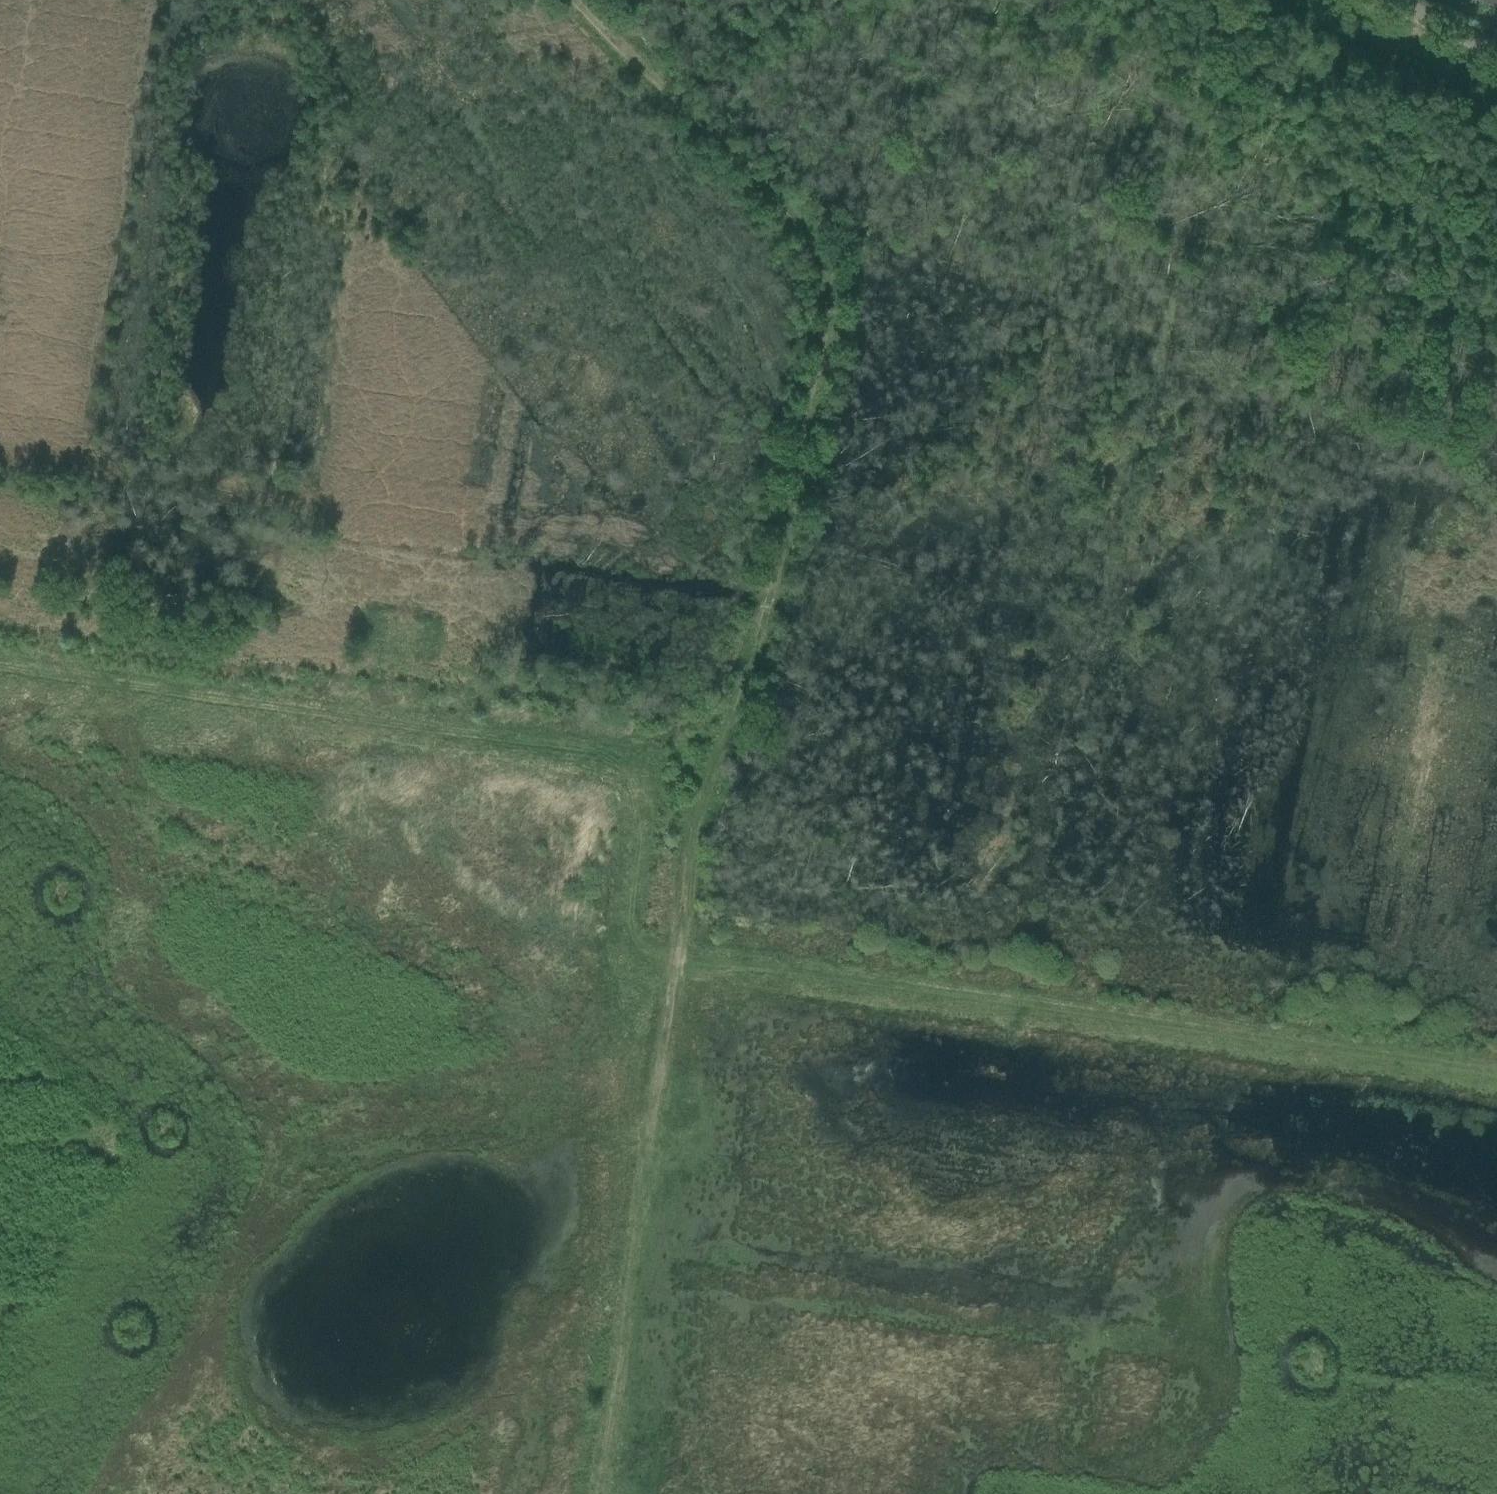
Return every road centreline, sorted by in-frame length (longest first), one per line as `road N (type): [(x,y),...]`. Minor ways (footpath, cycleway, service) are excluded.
road 1 (track): [(598,1493),(681,874),(766,615),(834,308),(819,249),(728,146),(576,0)]
road 2 (unclassified): [(1496,59),(1387,0)]

